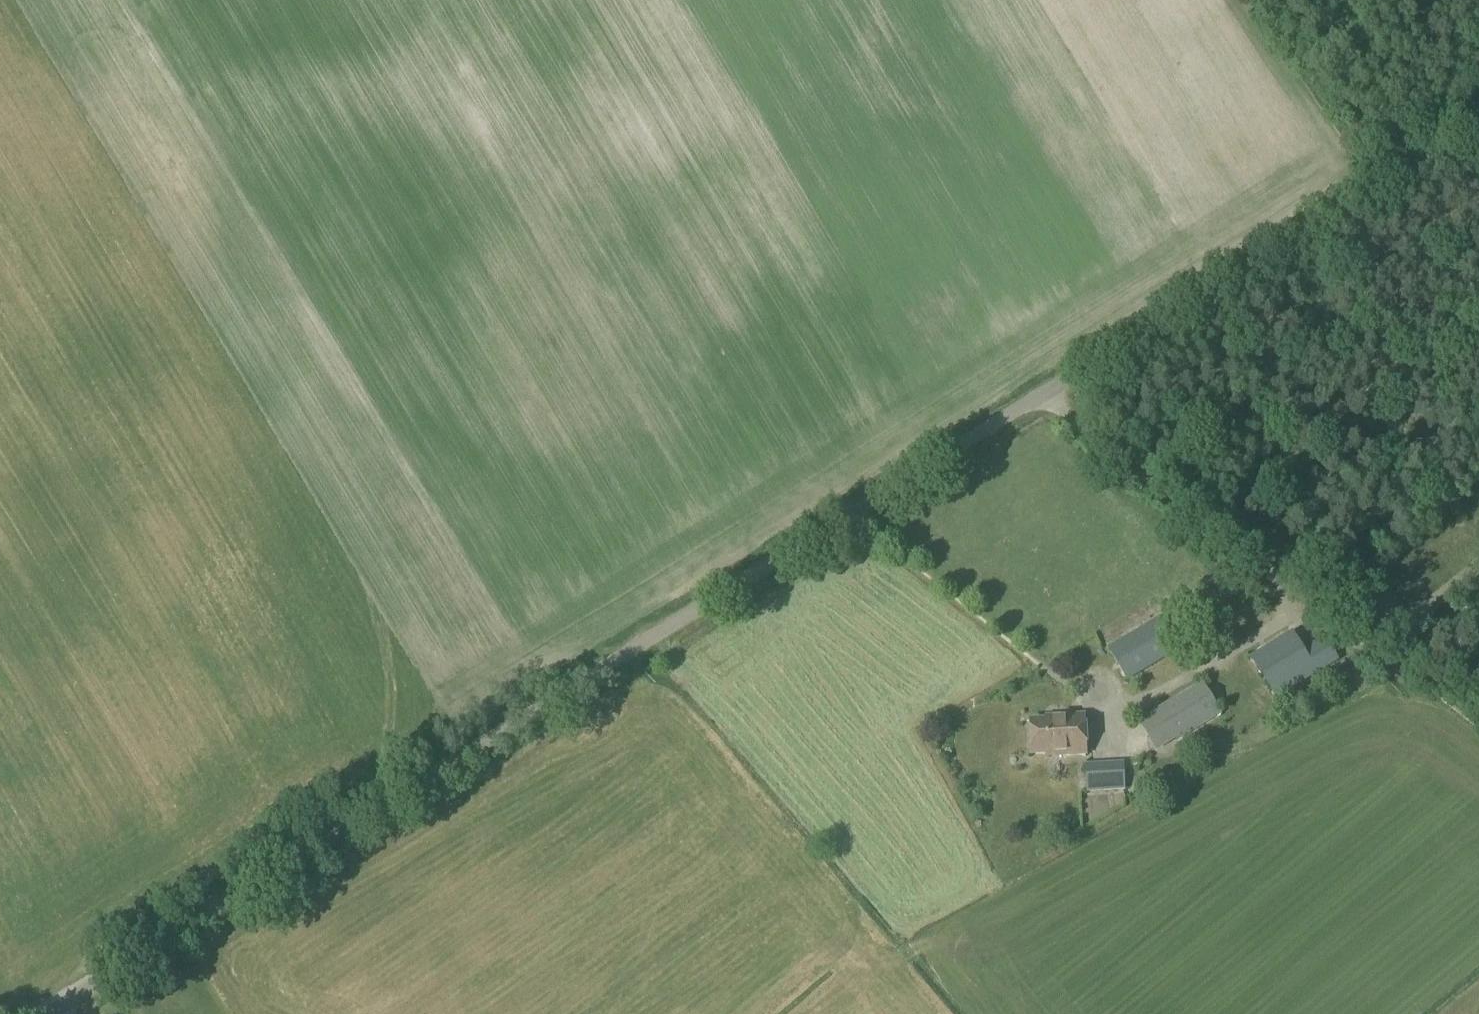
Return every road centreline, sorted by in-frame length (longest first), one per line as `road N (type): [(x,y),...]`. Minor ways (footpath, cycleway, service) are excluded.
road 1 (unclassified): [(57,1013),(604,680),(1478,122)]

